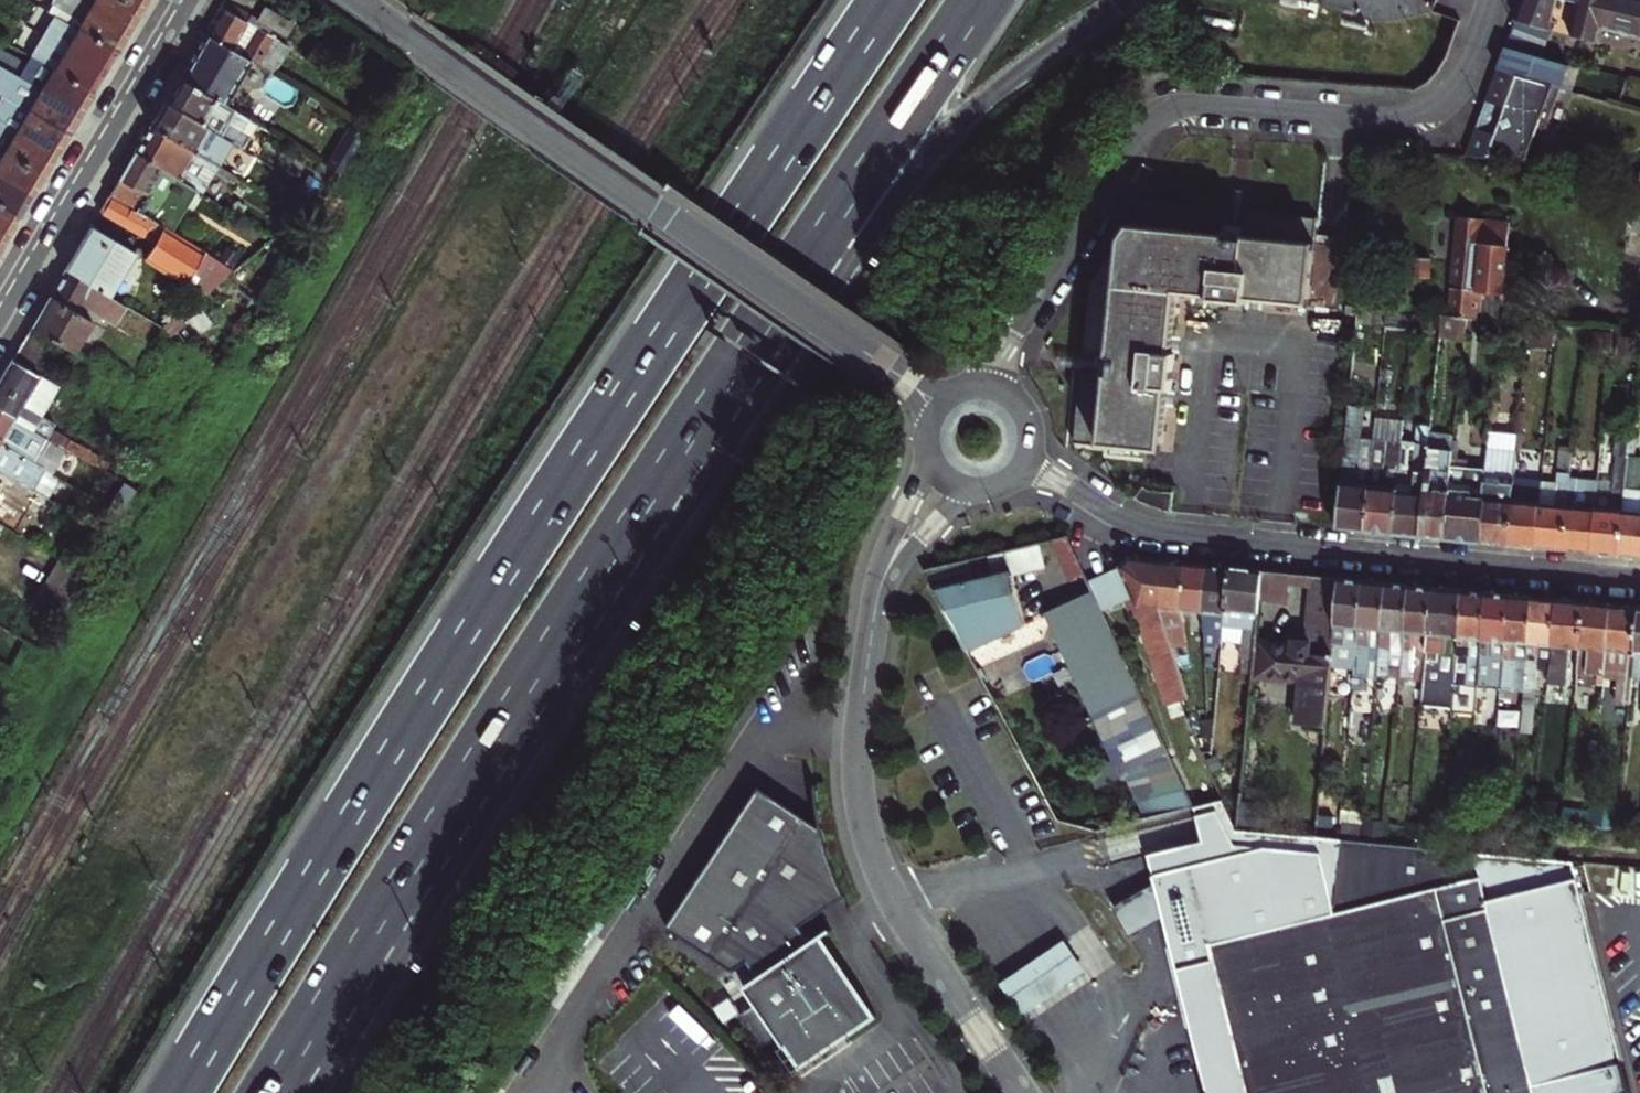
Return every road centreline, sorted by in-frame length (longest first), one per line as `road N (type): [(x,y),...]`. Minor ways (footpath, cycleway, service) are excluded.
road 1 (trunk): [(888,0),(444,667),(177,1092)]
road 2 (trunk): [(268,1092),(359,939),(728,369)]
road 3 (residential): [(1488,0),(1456,82),(1420,113),(1387,120),(1188,109),(1145,127),(1002,353),(963,388)]
road 4 (tertiary): [(939,403),(361,0)]
road 5 (residential): [(1014,473),(1044,476),(1121,519),(1173,534),(1639,582)]
road 6 (tertiary): [(878,588),(858,743),(869,842),(900,908),(1025,1092)]
road 7 (trunk): [(728,369),(843,263),(960,119),(1122,0)]
road 8 (trunk): [(728,369),(976,0)]
road 9 (residential): [(0,318),(182,0)]
road 10 (tertiary): [(878,588),(936,522),(989,487)]
road 11 (tertiary): [(926,445),(878,588)]
road 12 (tertiary): [(1014,473),(1029,439),(1021,410),(996,389),(963,388)]

